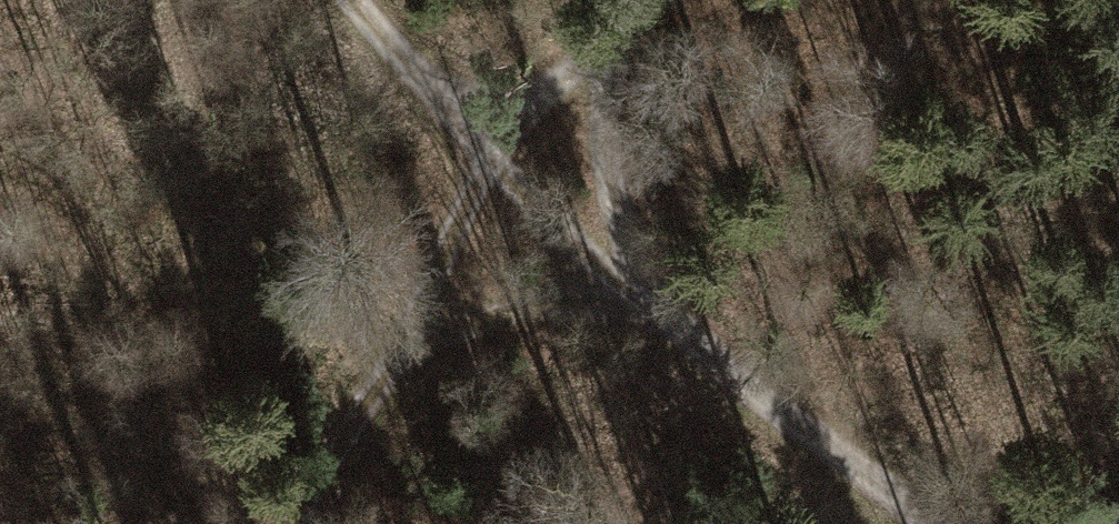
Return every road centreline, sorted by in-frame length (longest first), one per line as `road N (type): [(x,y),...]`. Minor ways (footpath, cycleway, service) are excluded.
road 1 (track): [(932,523),(618,290),(474,144)]
road 2 (track): [(418,313),(618,290),(597,63)]
road 3 (track): [(295,523),(418,313),(474,144)]
road 4 (track): [(474,144),(597,63),(630,0)]
road 5 (track): [(474,144),(353,0)]

